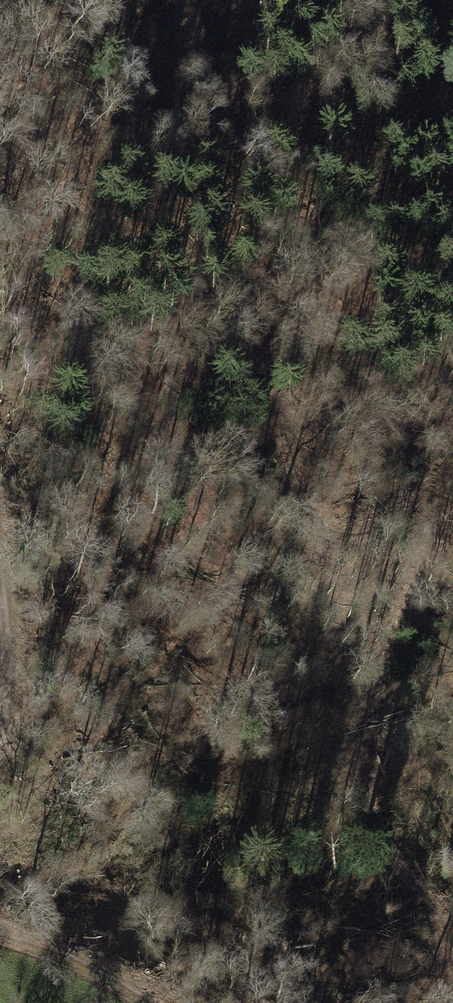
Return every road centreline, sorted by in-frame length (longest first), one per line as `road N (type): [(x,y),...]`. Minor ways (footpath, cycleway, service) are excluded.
road 1 (track): [(452,433),(374,721),(362,815),(386,863),(431,907),(444,951),(440,1002)]
road 2 (track): [(315,555),(221,235),(176,0)]
road 3 (track): [(435,498),(353,545),(248,573),(196,646),(152,759),(100,819)]
road 4 (track): [(0,739),(0,592)]

